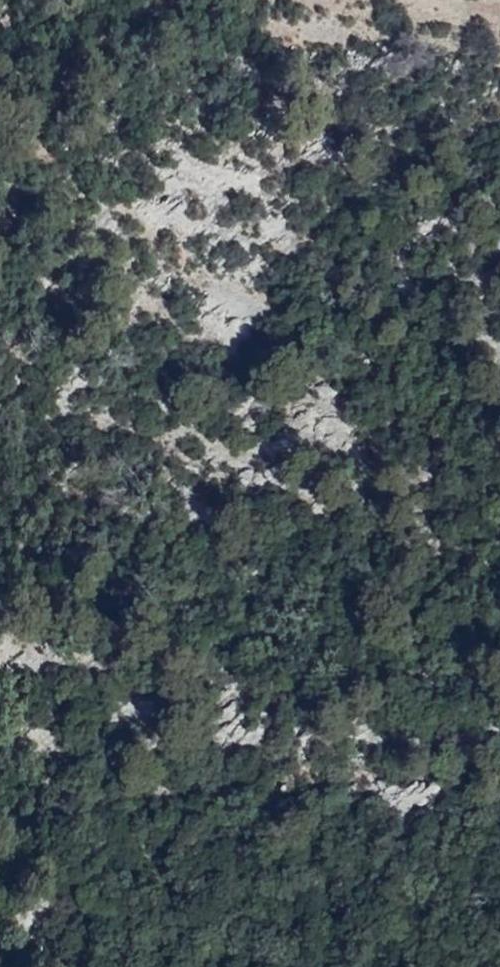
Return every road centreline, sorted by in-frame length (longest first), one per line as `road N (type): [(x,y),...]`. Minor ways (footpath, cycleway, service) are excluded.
road 1 (track): [(0,247),(31,160),(78,76),(145,0)]

